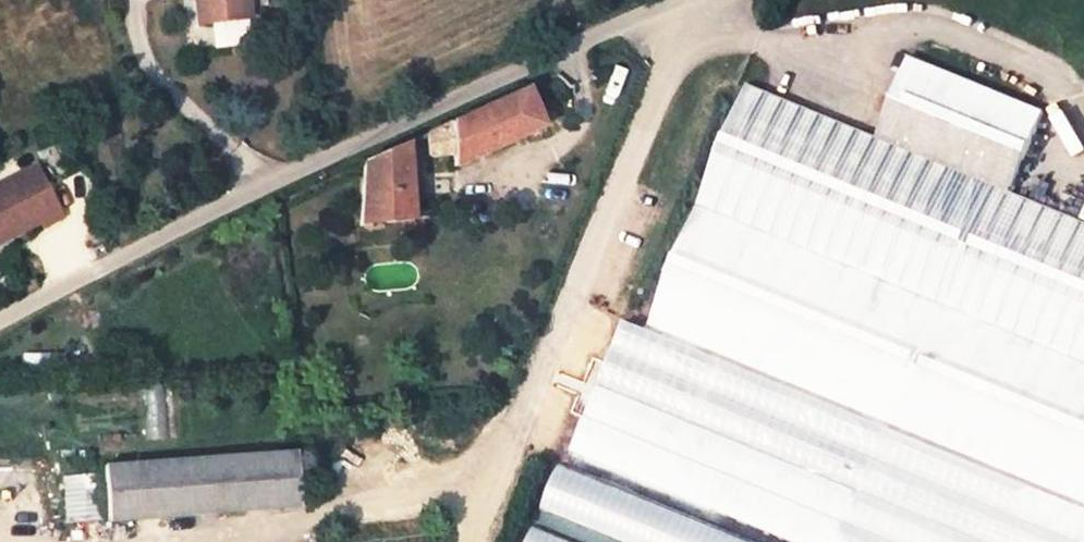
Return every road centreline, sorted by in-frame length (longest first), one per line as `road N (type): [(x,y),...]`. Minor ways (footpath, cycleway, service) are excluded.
road 1 (residential): [(673,0),(0,319)]
road 2 (track): [(682,0),(472,541)]

